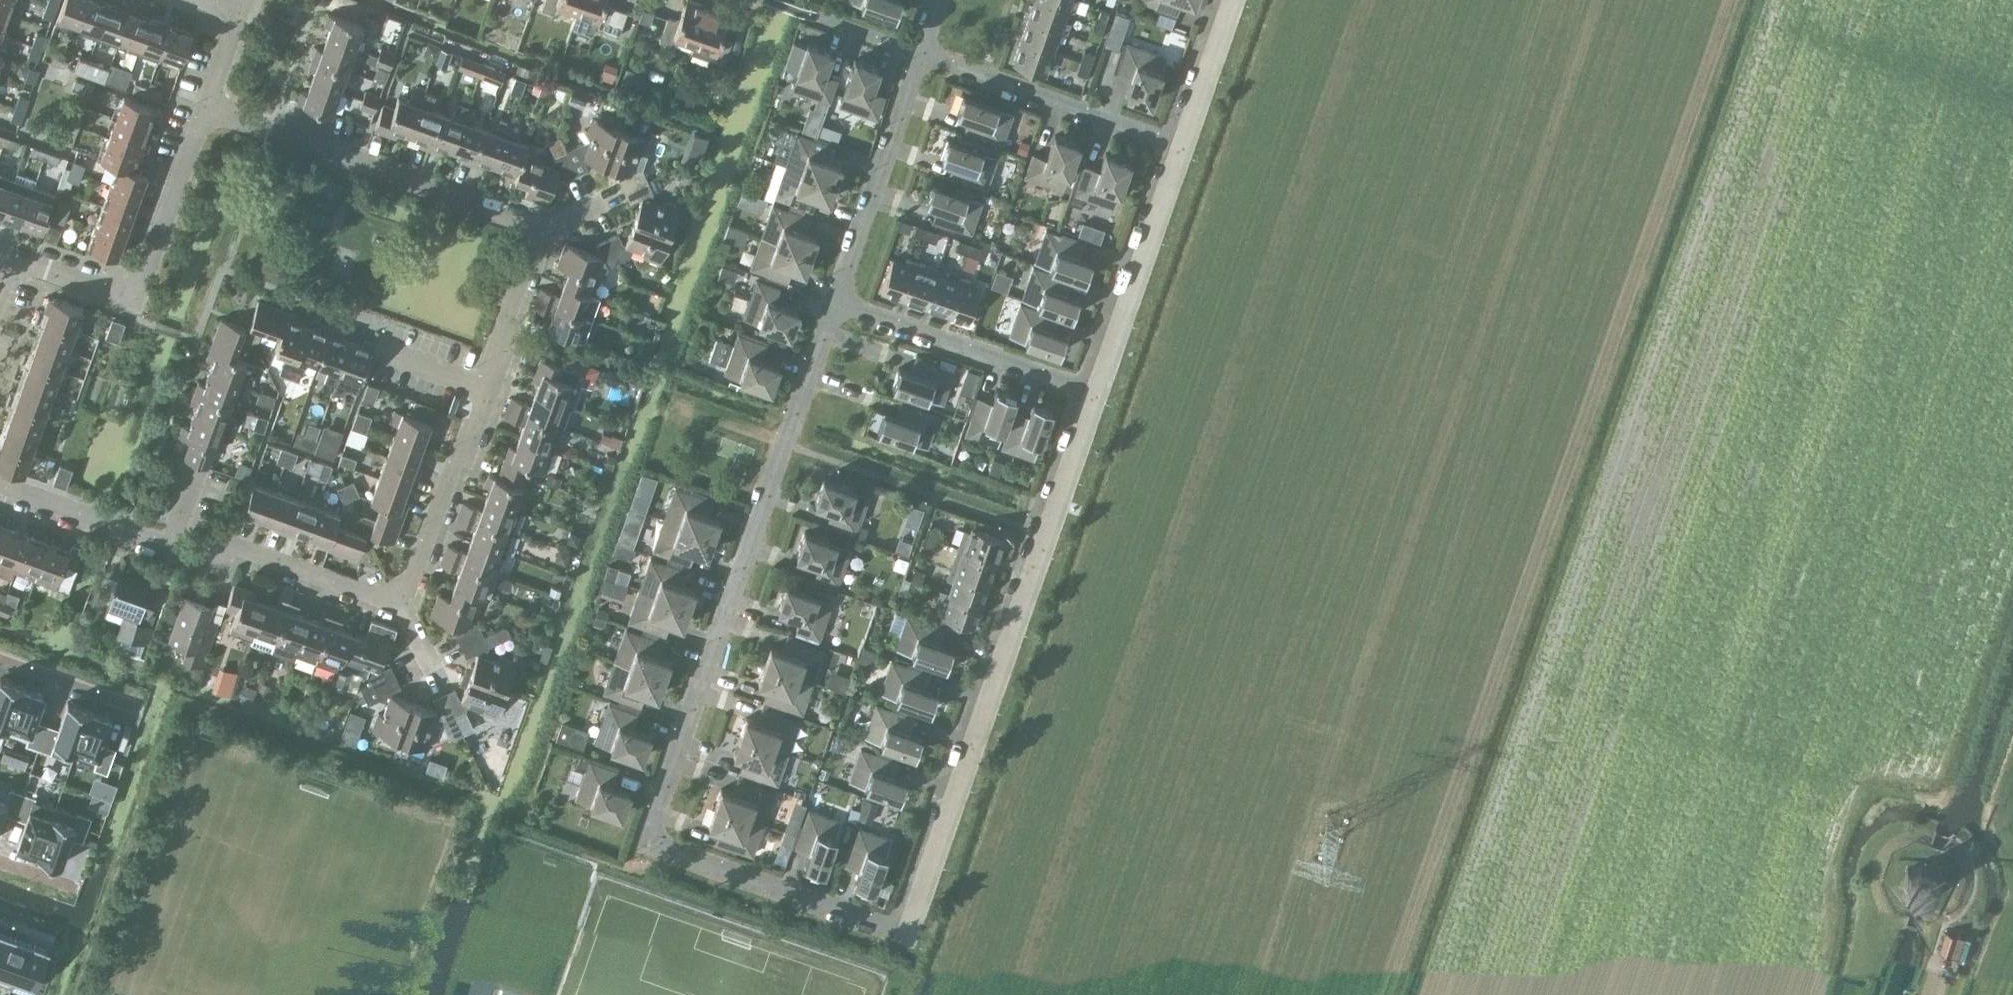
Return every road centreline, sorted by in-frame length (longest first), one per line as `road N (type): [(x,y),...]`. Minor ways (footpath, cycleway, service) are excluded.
road 1 (residential): [(836,301),(649,844),(911,935),(1097,391)]
road 2 (residential): [(404,611),(228,549),(195,556),(0,486)]
road 3 (residential): [(404,611),(542,231)]
road 4 (residential): [(542,231),(207,104)]
road 5 (residential): [(207,104),(145,275),(133,290),(113,294),(12,257)]
road 6 (residential): [(836,301),(1097,391)]
road 7 (residential): [(923,55),(1183,146)]
road 8 (residential): [(923,55),(836,301)]
road 9 (residential): [(1097,391),(1183,146)]
road 10 (residential): [(1183,146),(1235,0)]
road 11 (residential): [(0,661),(139,710)]

